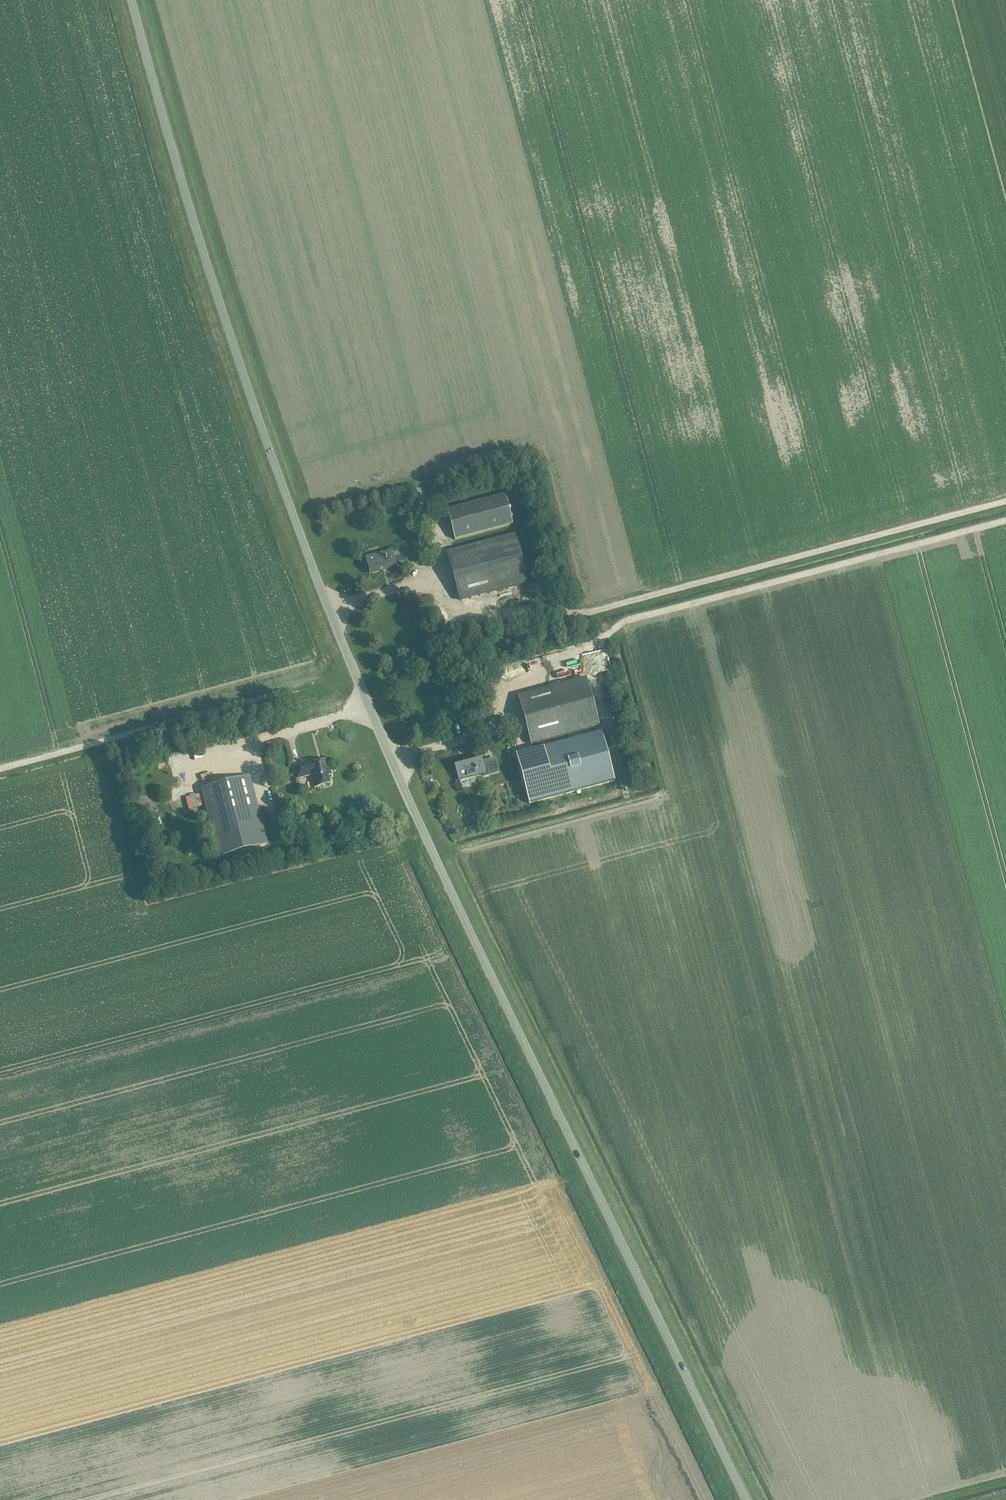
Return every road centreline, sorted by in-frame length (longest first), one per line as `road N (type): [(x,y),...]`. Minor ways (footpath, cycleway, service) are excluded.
road 1 (unclassified): [(748,1499),(369,708),(236,358),(131,0)]
road 2 (track): [(0,770),(205,716)]

